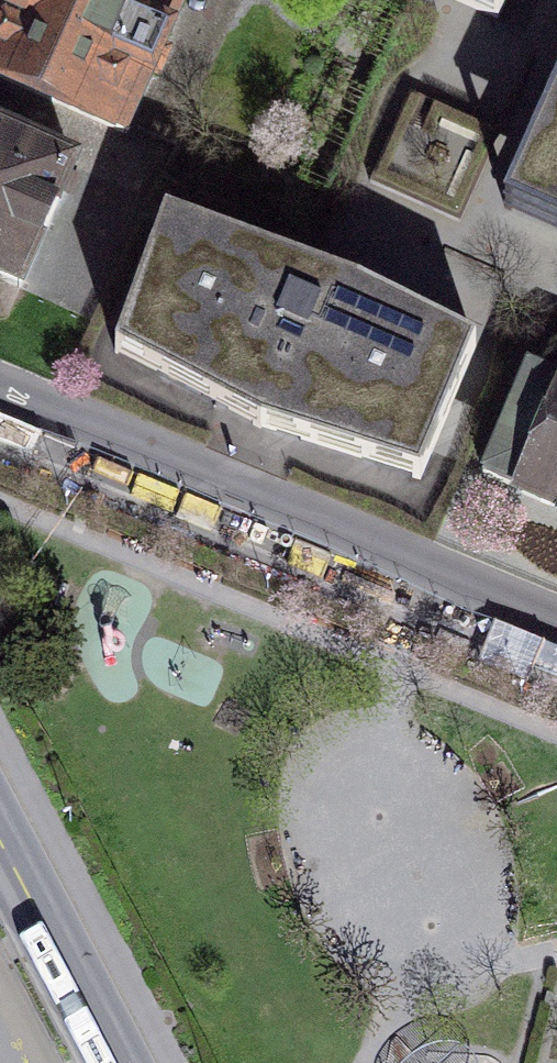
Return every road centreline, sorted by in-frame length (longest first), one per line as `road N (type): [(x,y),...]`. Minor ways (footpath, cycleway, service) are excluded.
road 1 (residential): [(0,398),(556,655)]
road 2 (primary): [(0,843),(115,1062)]

